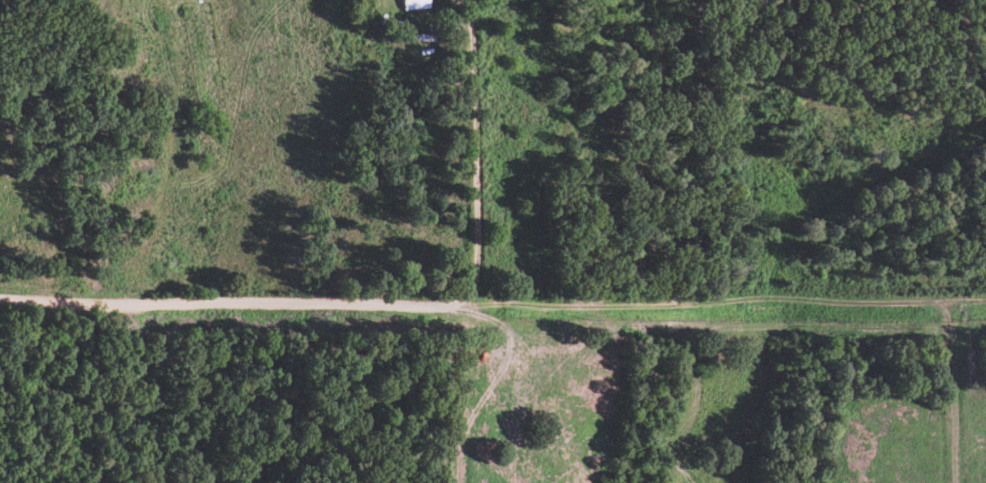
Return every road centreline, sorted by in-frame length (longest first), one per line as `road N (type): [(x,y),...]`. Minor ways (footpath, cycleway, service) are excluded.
road 1 (track): [(450,307),(946,296),(949,482)]
road 2 (residential): [(0,300),(450,307)]

